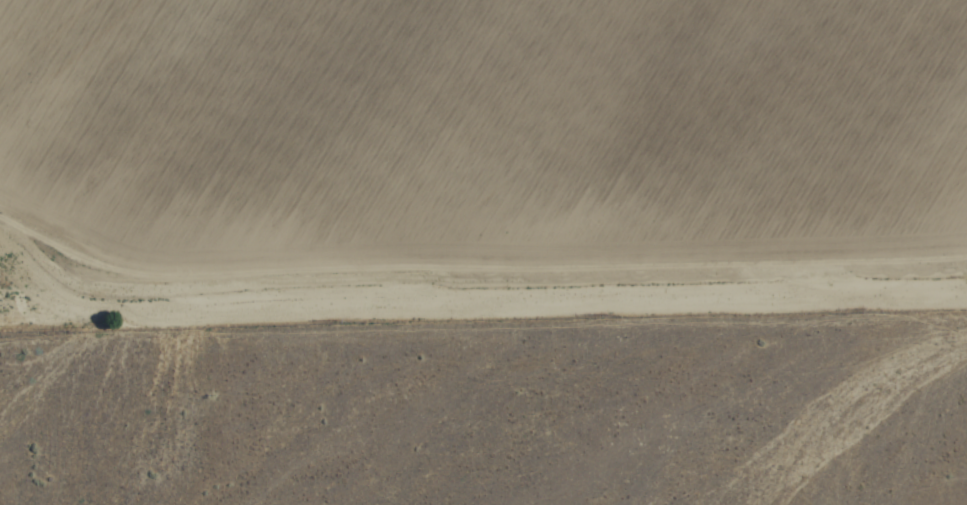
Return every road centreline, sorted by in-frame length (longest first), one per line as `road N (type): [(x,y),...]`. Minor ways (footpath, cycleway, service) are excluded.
road 1 (track): [(0,162),(268,308),(966,304)]

